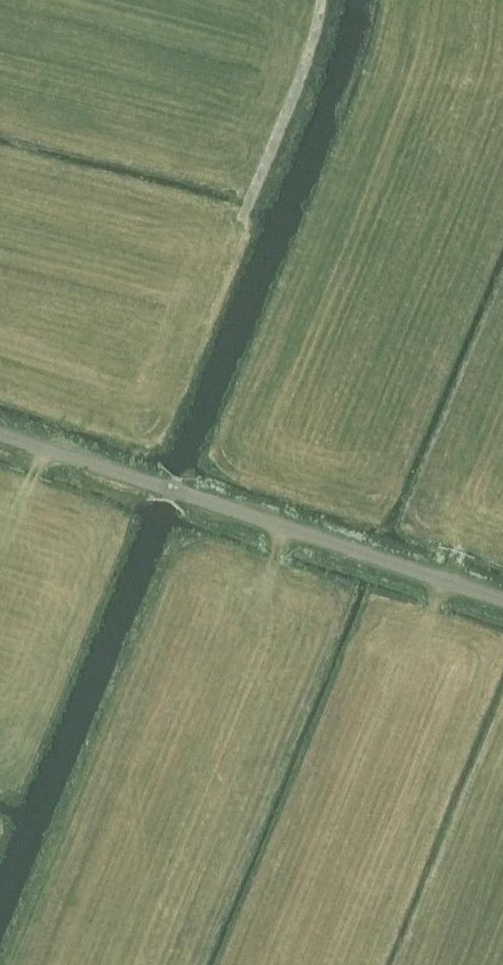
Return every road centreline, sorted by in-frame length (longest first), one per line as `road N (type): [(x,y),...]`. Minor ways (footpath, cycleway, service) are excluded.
road 1 (unclassified): [(344,546),(0,431)]
road 2 (track): [(322,0),(302,74),(243,219)]
road 3 (unclassified): [(502,599),(374,556)]

